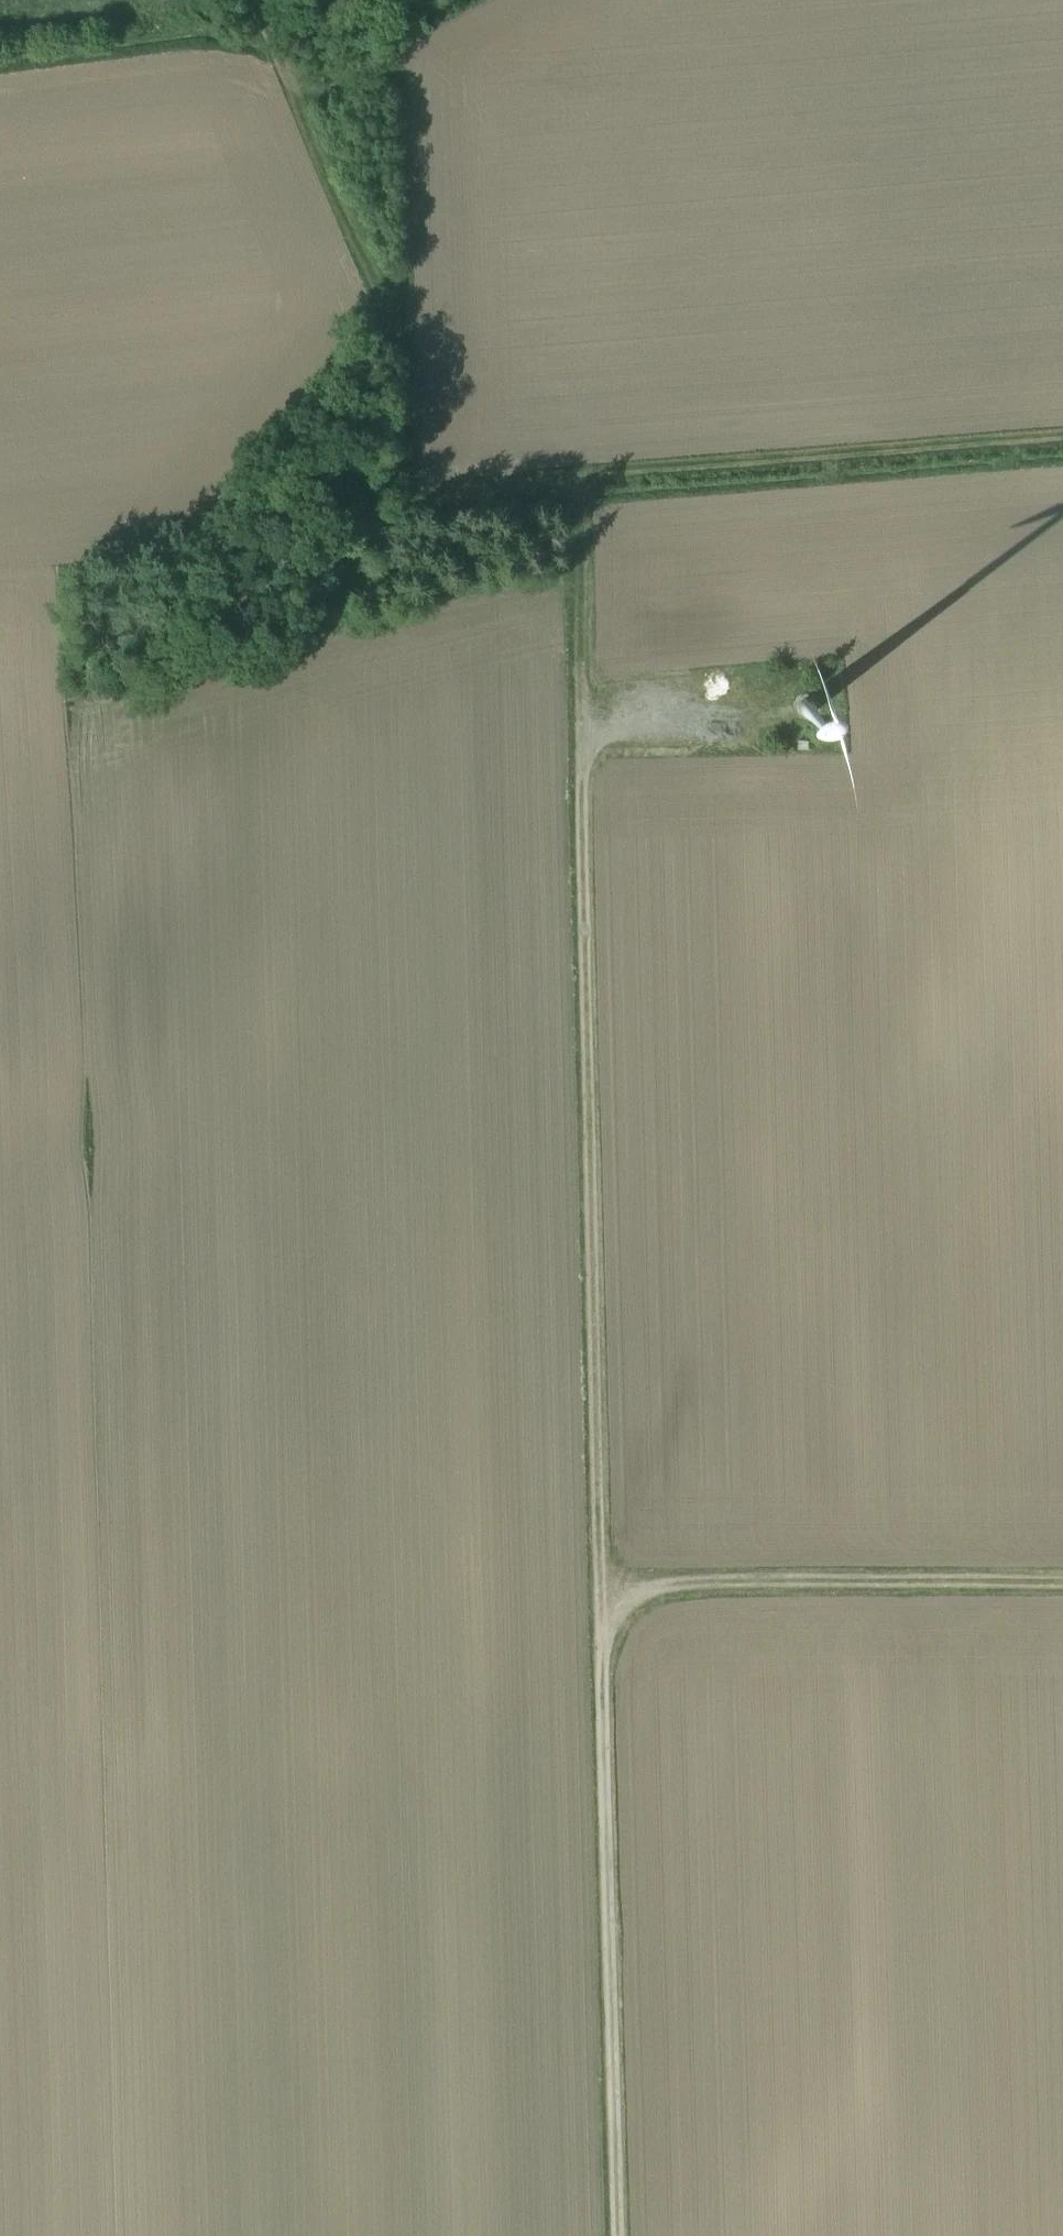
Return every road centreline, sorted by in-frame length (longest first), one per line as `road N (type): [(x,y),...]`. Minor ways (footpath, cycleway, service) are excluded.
road 1 (track): [(624,2235),(586,741),(654,709),(770,697)]
road 2 (track): [(609,1571),(1062,1564)]

